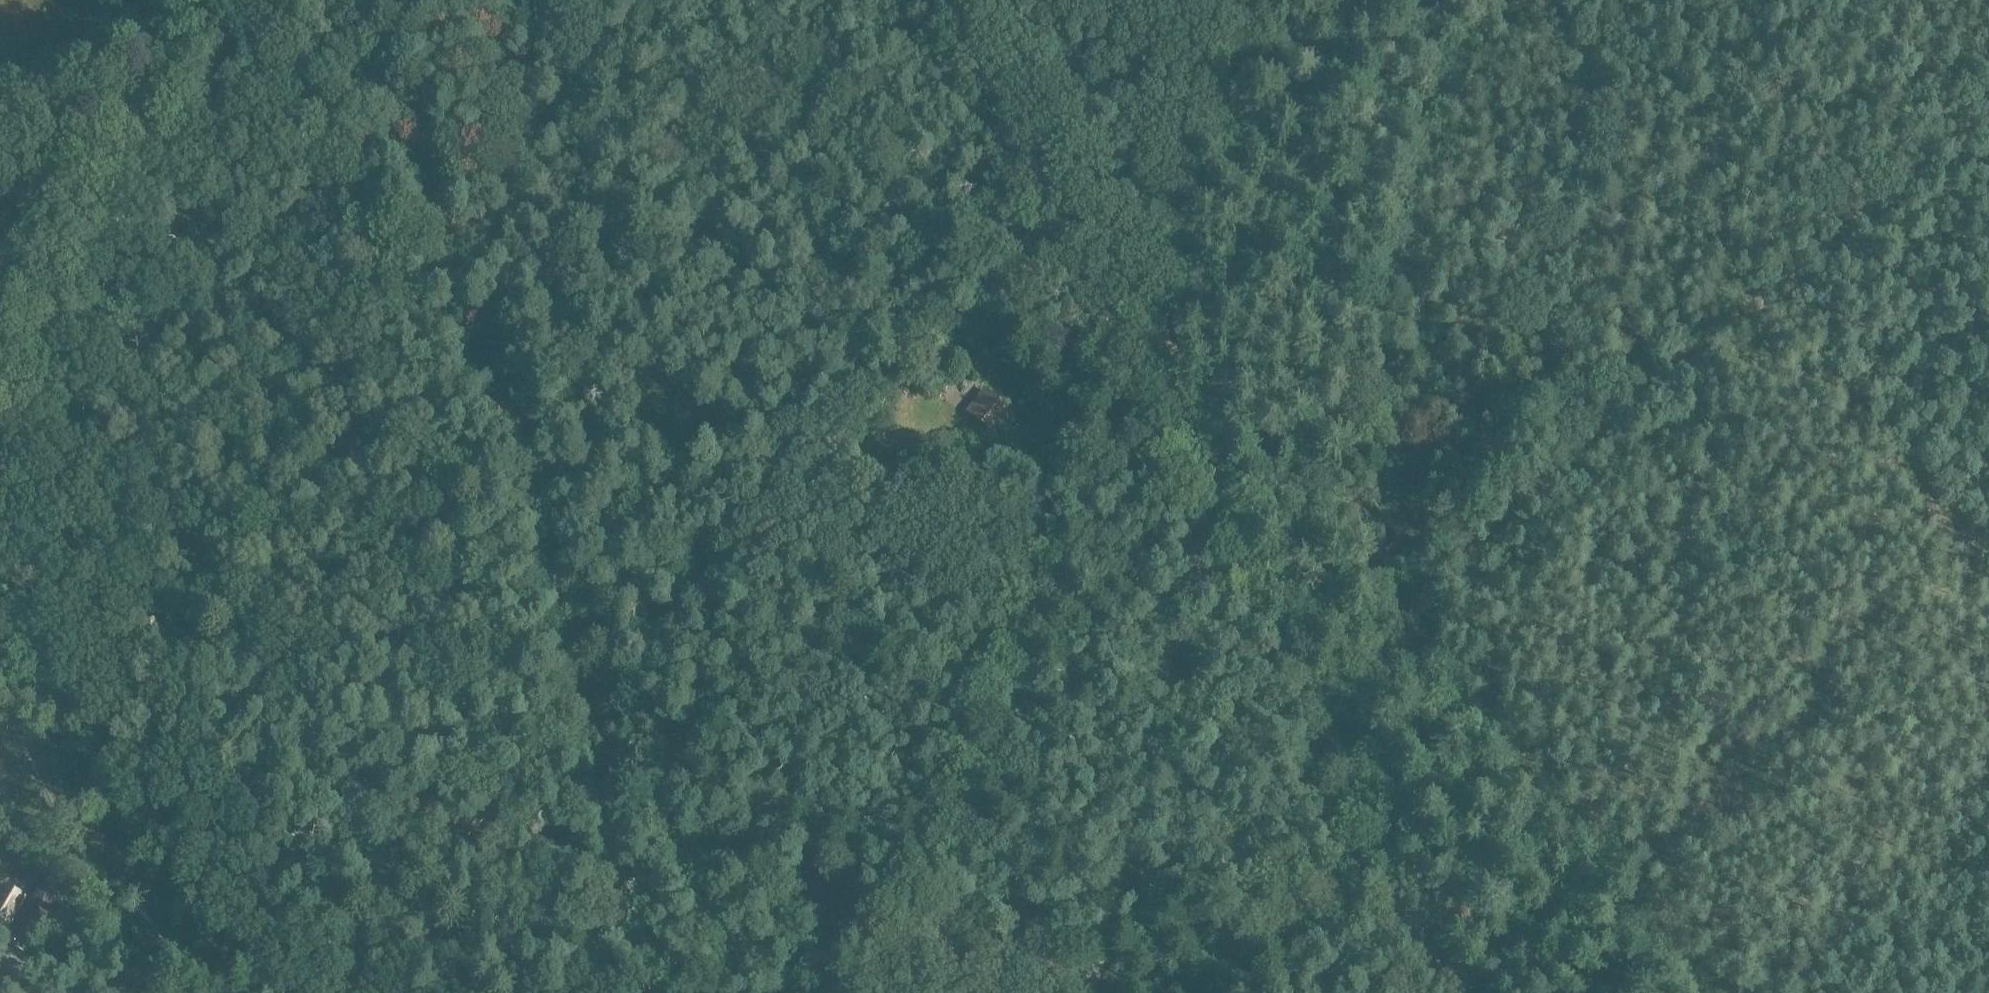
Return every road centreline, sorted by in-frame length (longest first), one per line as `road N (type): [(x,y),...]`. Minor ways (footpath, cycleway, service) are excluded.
road 1 (track): [(1988,116),(1303,681)]
road 2 (track): [(1222,531),(943,0)]
road 3 (track): [(1092,992),(1190,567),(1198,548),(1222,531)]
road 4 (track): [(1604,0),(1588,65),(1558,310),(1547,482)]
road 5 (track): [(1468,992),(1303,681)]
road 6 (track): [(1092,280),(1131,268),(1168,225),(1237,0)]
road 7 (track): [(134,101),(58,203),(0,301)]
road 8 (track): [(1988,830),(1840,992)]
road 9 (track): [(1303,681),(1222,531)]
road 10 (track): [(0,150),(134,101)]
road 11 (track): [(234,0),(134,101)]

